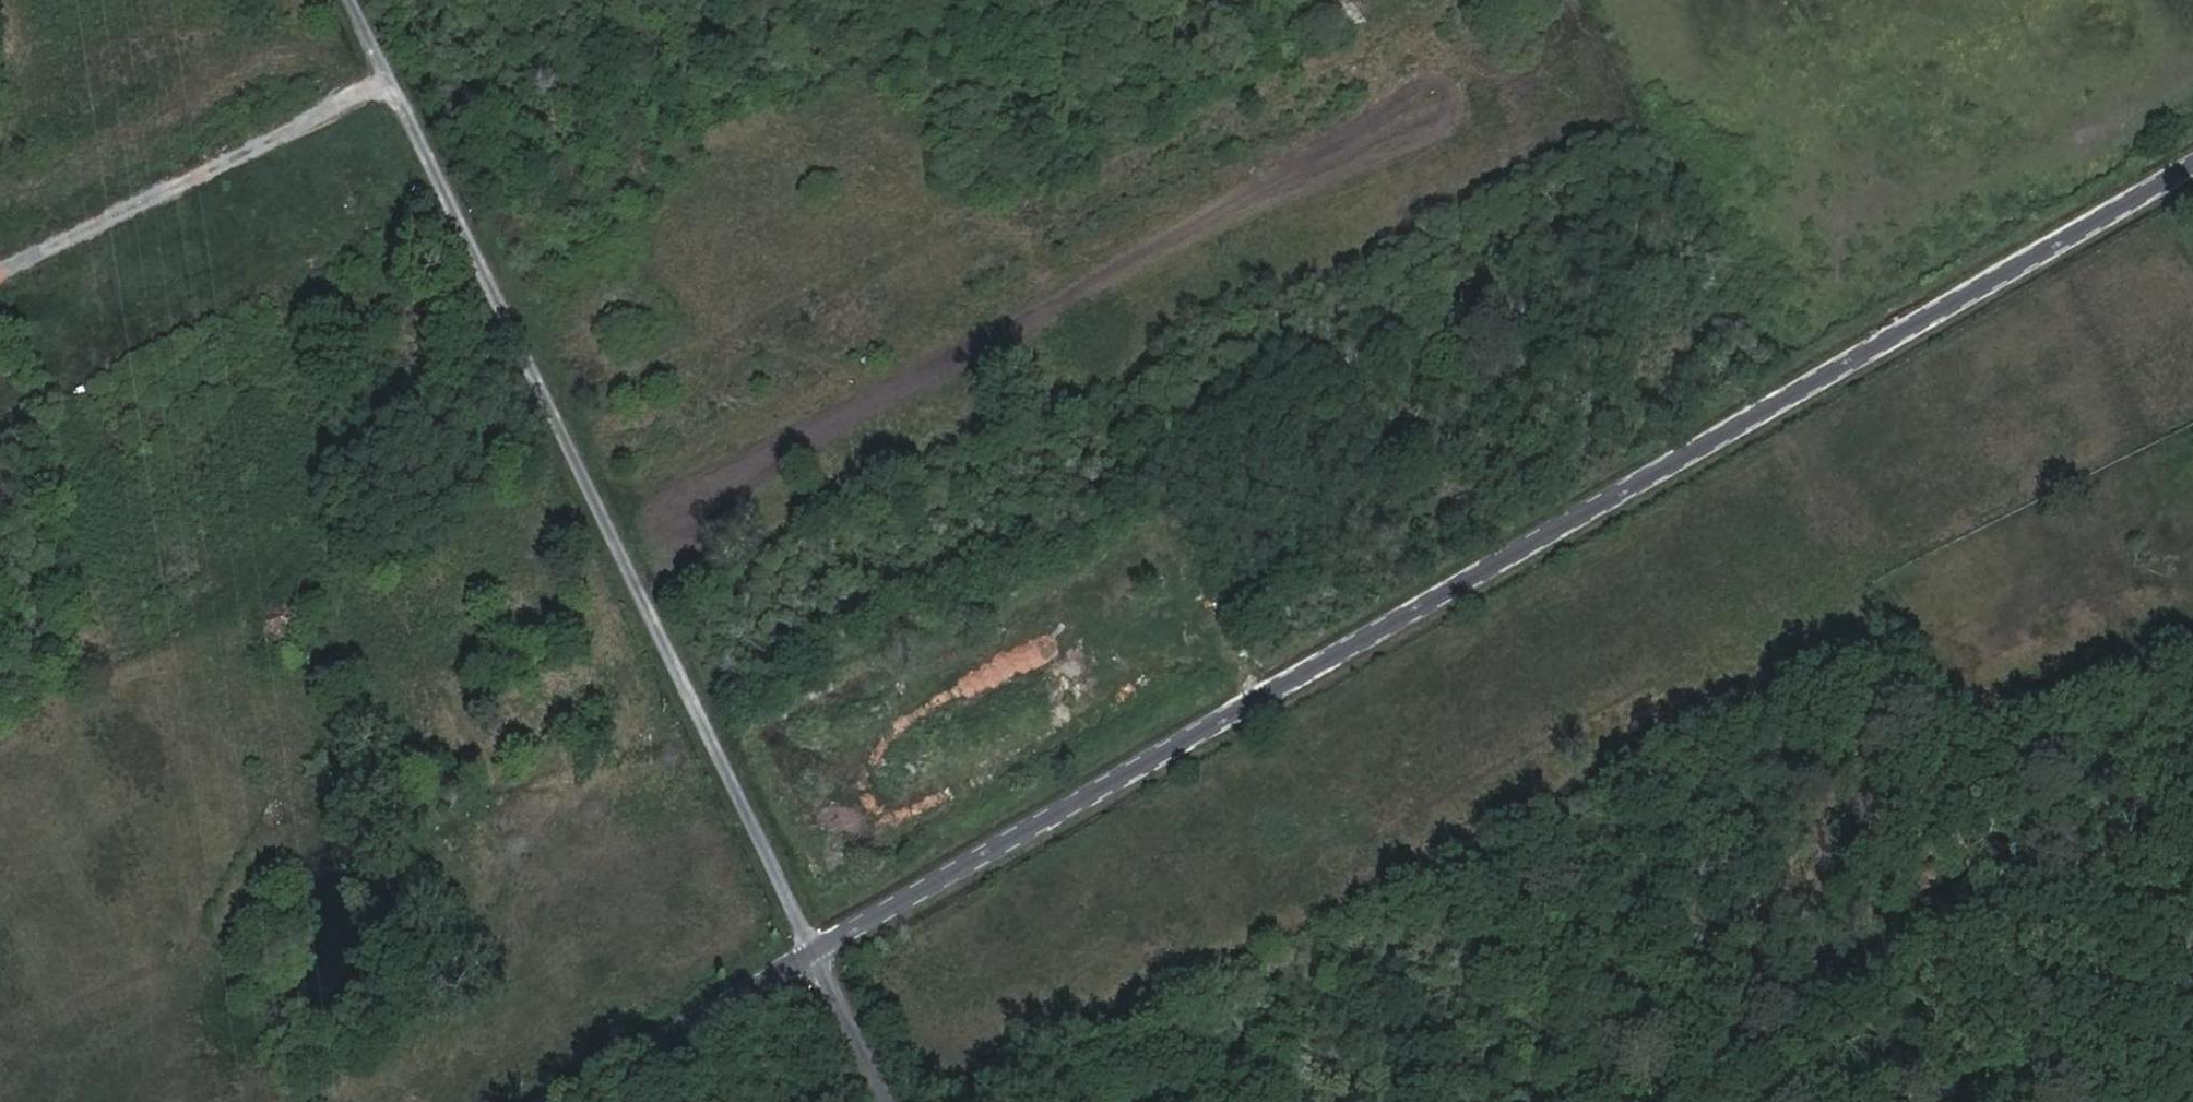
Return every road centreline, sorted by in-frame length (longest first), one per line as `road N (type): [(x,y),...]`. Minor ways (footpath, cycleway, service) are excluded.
road 1 (unclassified): [(831,952),(2192,179)]
road 2 (residential): [(363,0),(831,952)]
road 3 (unclassified): [(570,1101),(831,952)]
road 4 (residential): [(831,952),(902,1101)]

